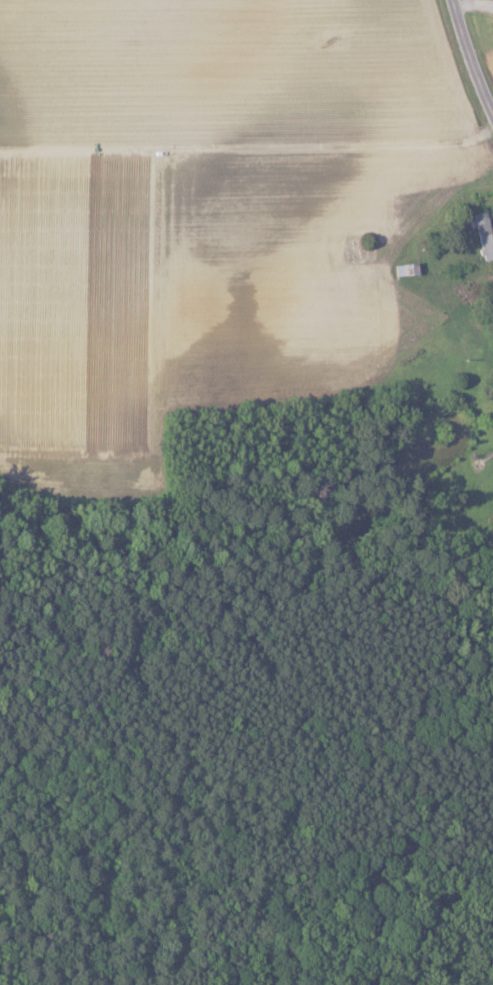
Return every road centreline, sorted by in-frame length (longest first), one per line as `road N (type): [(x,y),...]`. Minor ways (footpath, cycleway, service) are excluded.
road 1 (residential): [(492,116),(451,0)]

